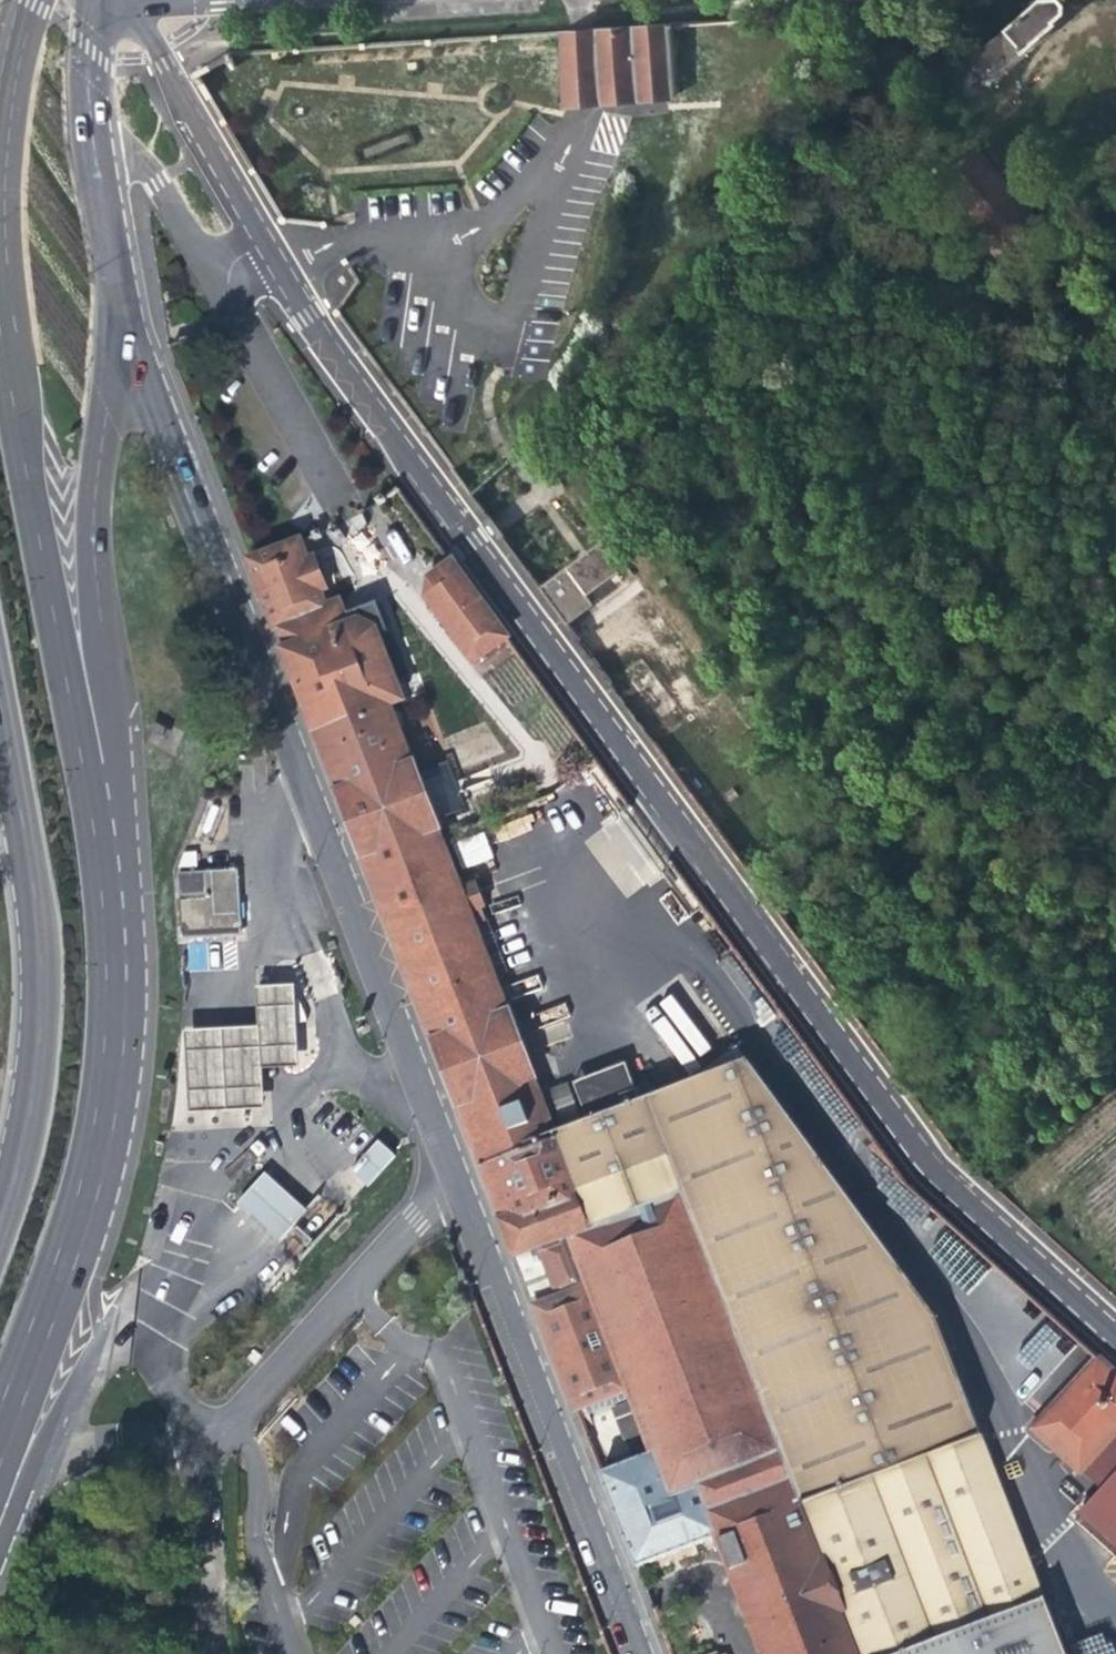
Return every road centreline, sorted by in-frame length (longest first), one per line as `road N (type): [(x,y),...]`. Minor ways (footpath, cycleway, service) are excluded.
road 1 (residential): [(132,0),(297,303),(934,1169),(1115,1333)]
road 2 (tertiary): [(637,1653),(118,319)]
road 3 (primary): [(0,1424),(69,1237),(103,1097),(110,942),(87,780)]
road 4 (primary): [(87,780),(0,317)]
road 5 (residential): [(87,780),(95,473),(118,319)]
road 6 (primary): [(0,801),(32,1032),(0,1161)]
road 7 (tertiary): [(118,319),(94,143),(96,0)]

